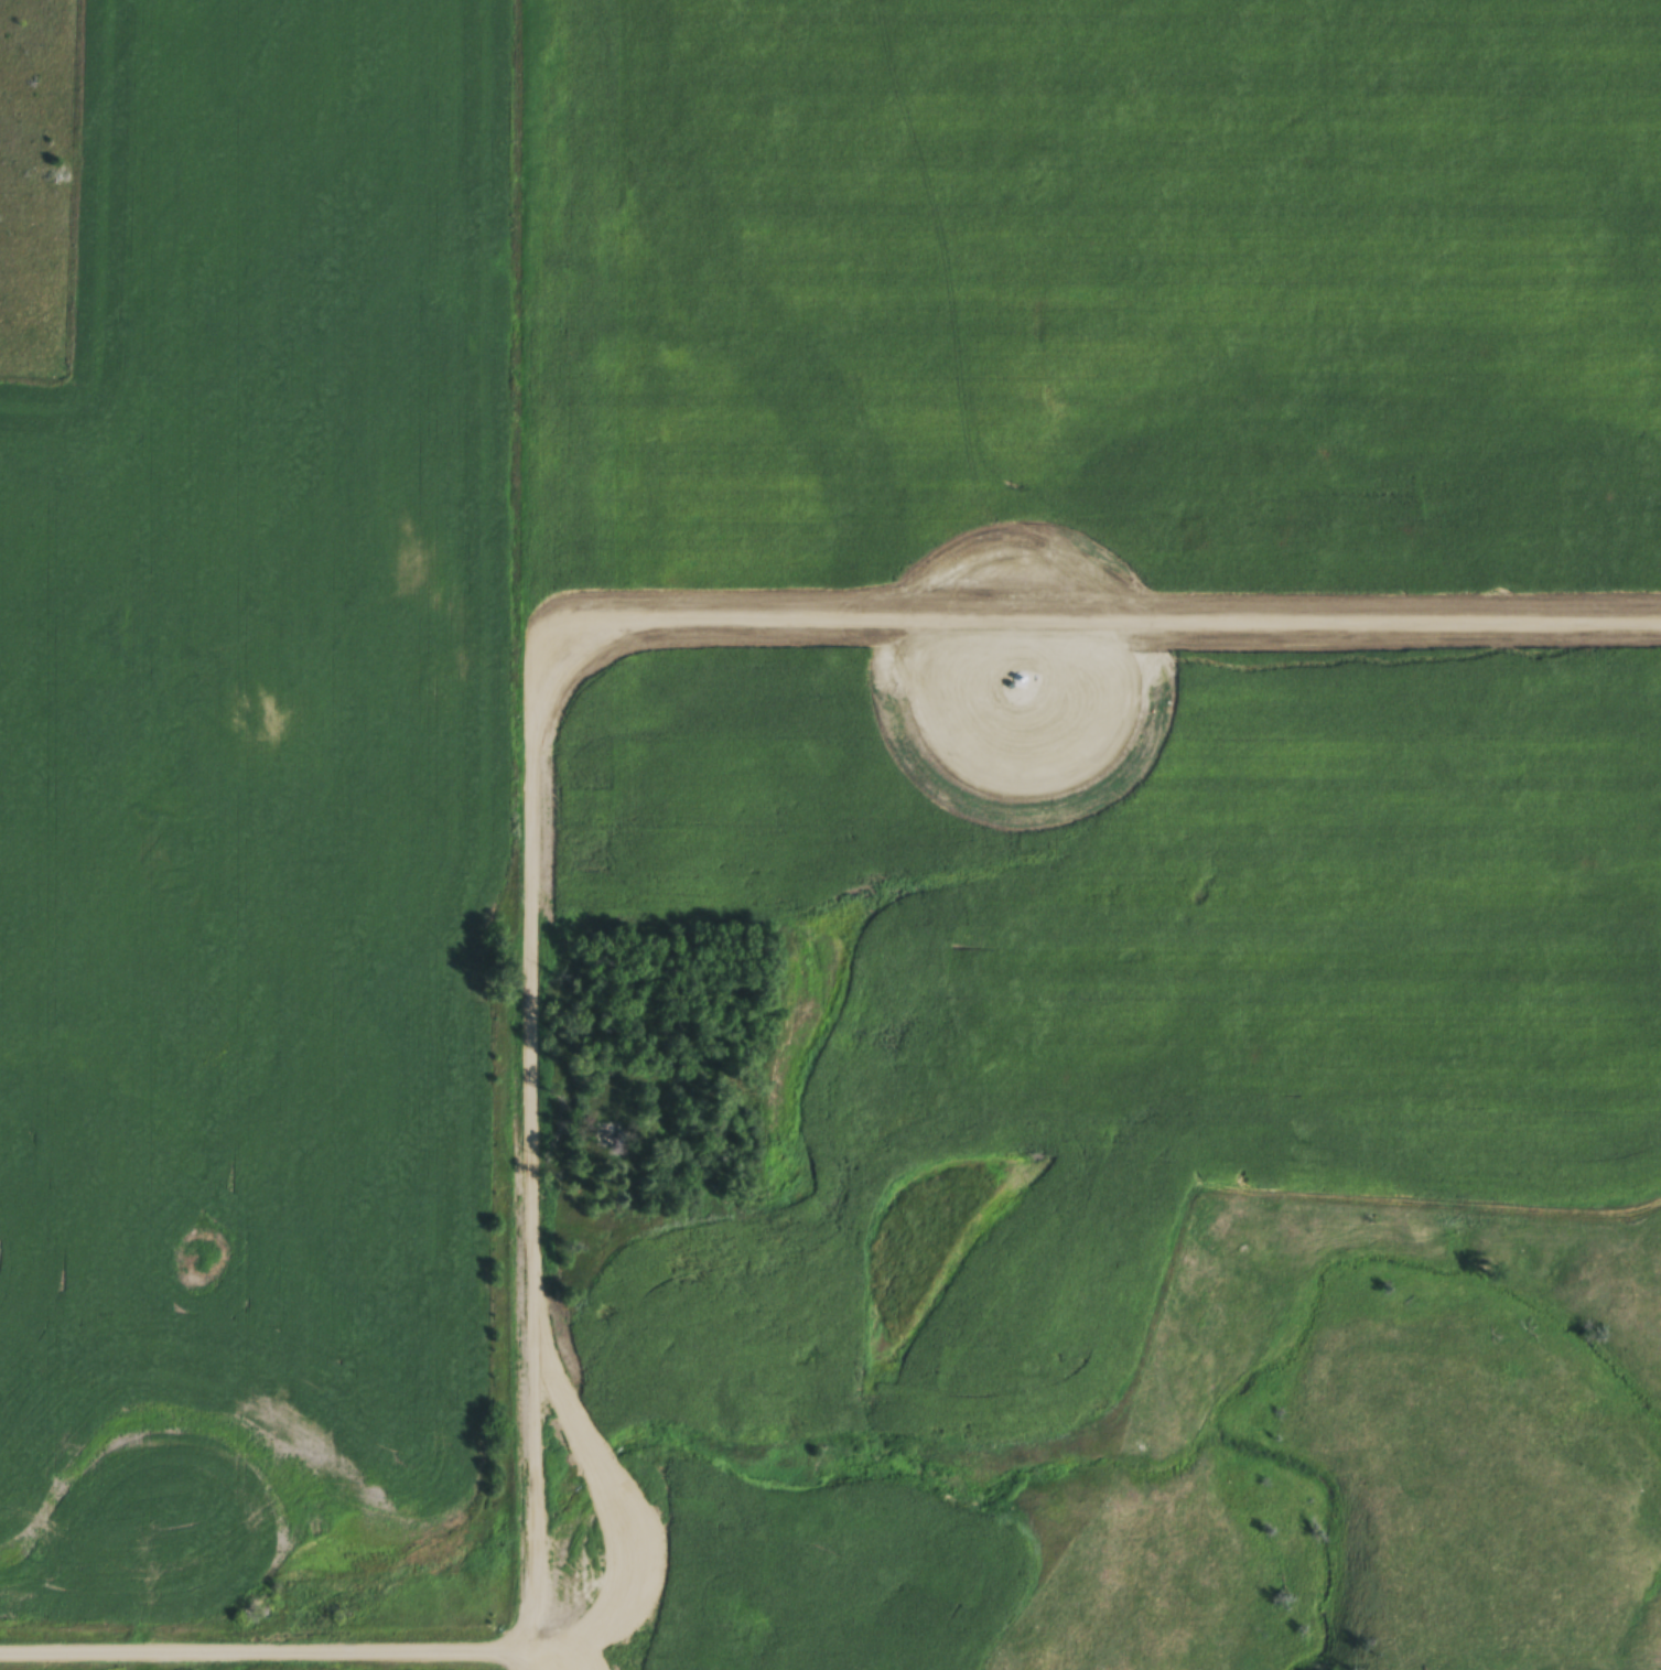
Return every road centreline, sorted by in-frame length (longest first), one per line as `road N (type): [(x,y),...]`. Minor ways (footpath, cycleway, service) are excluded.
road 1 (residential): [(522,1649),(0,1650)]

